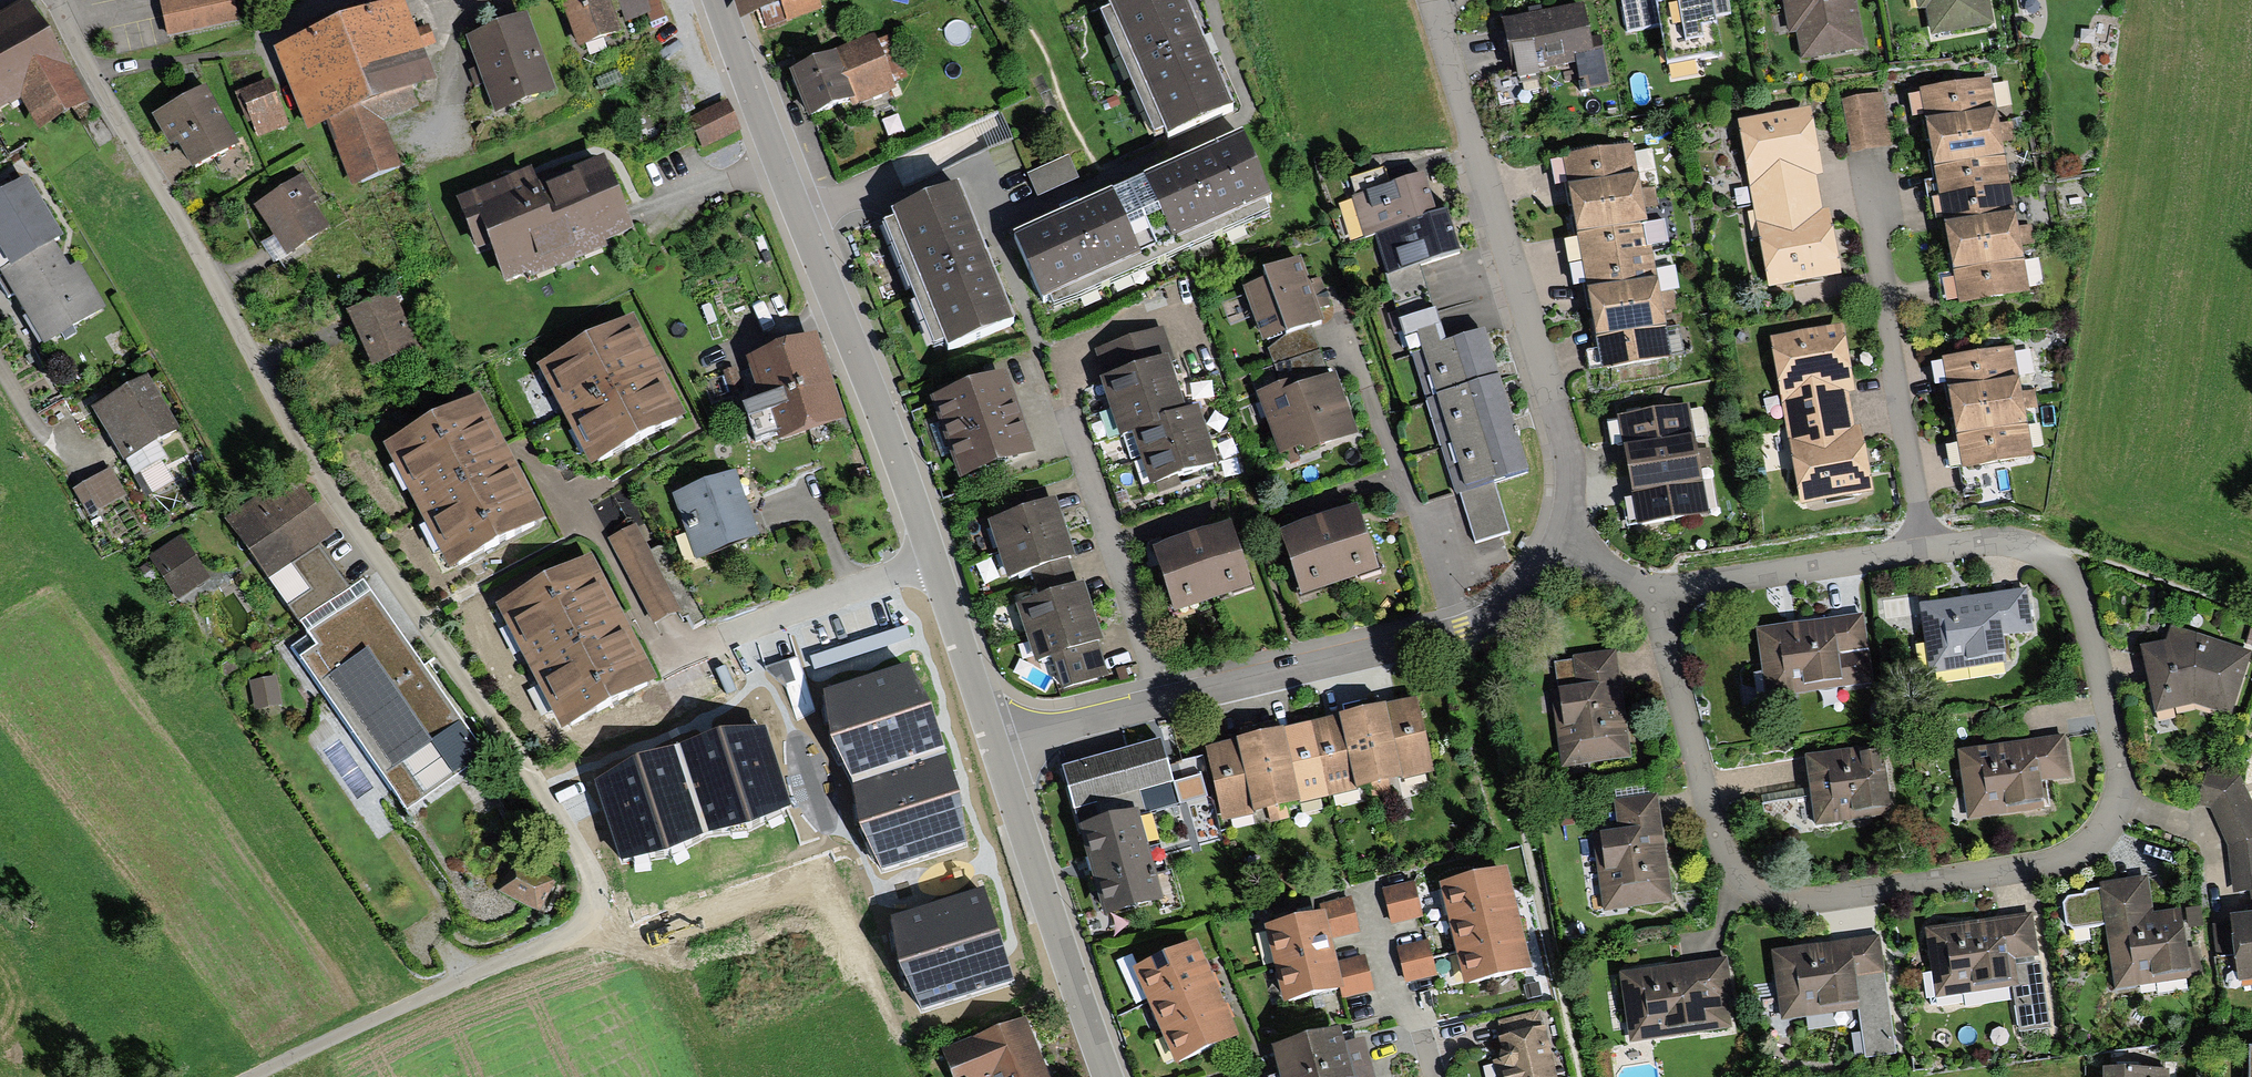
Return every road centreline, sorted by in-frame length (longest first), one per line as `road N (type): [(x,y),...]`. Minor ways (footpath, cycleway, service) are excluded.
road 1 (residential): [(57,0),(312,466),(589,864),(592,892),(583,924),(234,1076)]
road 2 (residential): [(1656,586),(1715,840),(1741,877),(1775,896),(1818,900),(2069,855),(2116,804),(2122,778),(2077,594),(2052,554),(2020,538),(1920,549)]
road 3 (residential): [(993,745),(1461,632),(1537,577),(1559,535)]
road 4 (tertiary): [(935,558),(717,0)]
road 5 (residential): [(1559,535),(1571,454),(1424,0)]
road 6 (residential): [(935,558),(668,665),(577,502),(548,481)]
road 7 (tertiary): [(1108,1076),(993,745)]
road 8 (residential): [(1920,549),(1656,586)]
road 9 (residential): [(1438,1076),(1422,1023),(1398,1008),(1366,886)]
road 10 (tertiary): [(993,745),(935,558)]

